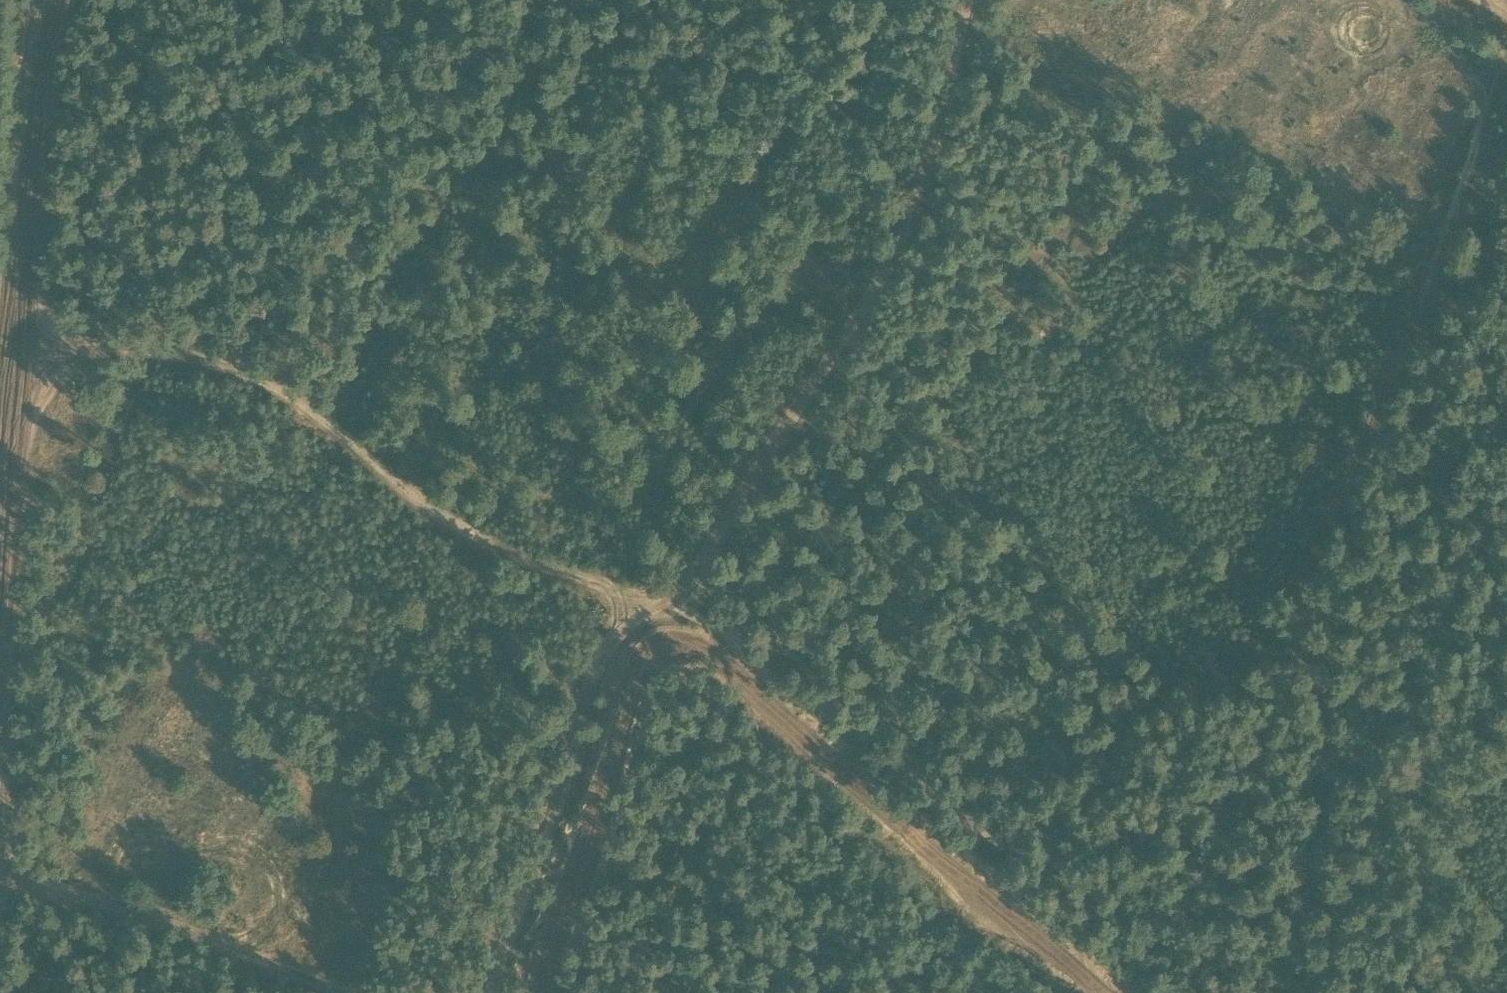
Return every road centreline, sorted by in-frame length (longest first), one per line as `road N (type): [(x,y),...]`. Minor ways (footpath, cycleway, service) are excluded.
road 1 (track): [(17,340),(155,341),(217,357),(266,382),(480,542),(626,594),(661,585),(690,565),(852,340),(933,173),(968,0)]
road 2 (track): [(48,0),(40,18),(0,569)]
road 3 (track): [(356,992),(0,876)]

